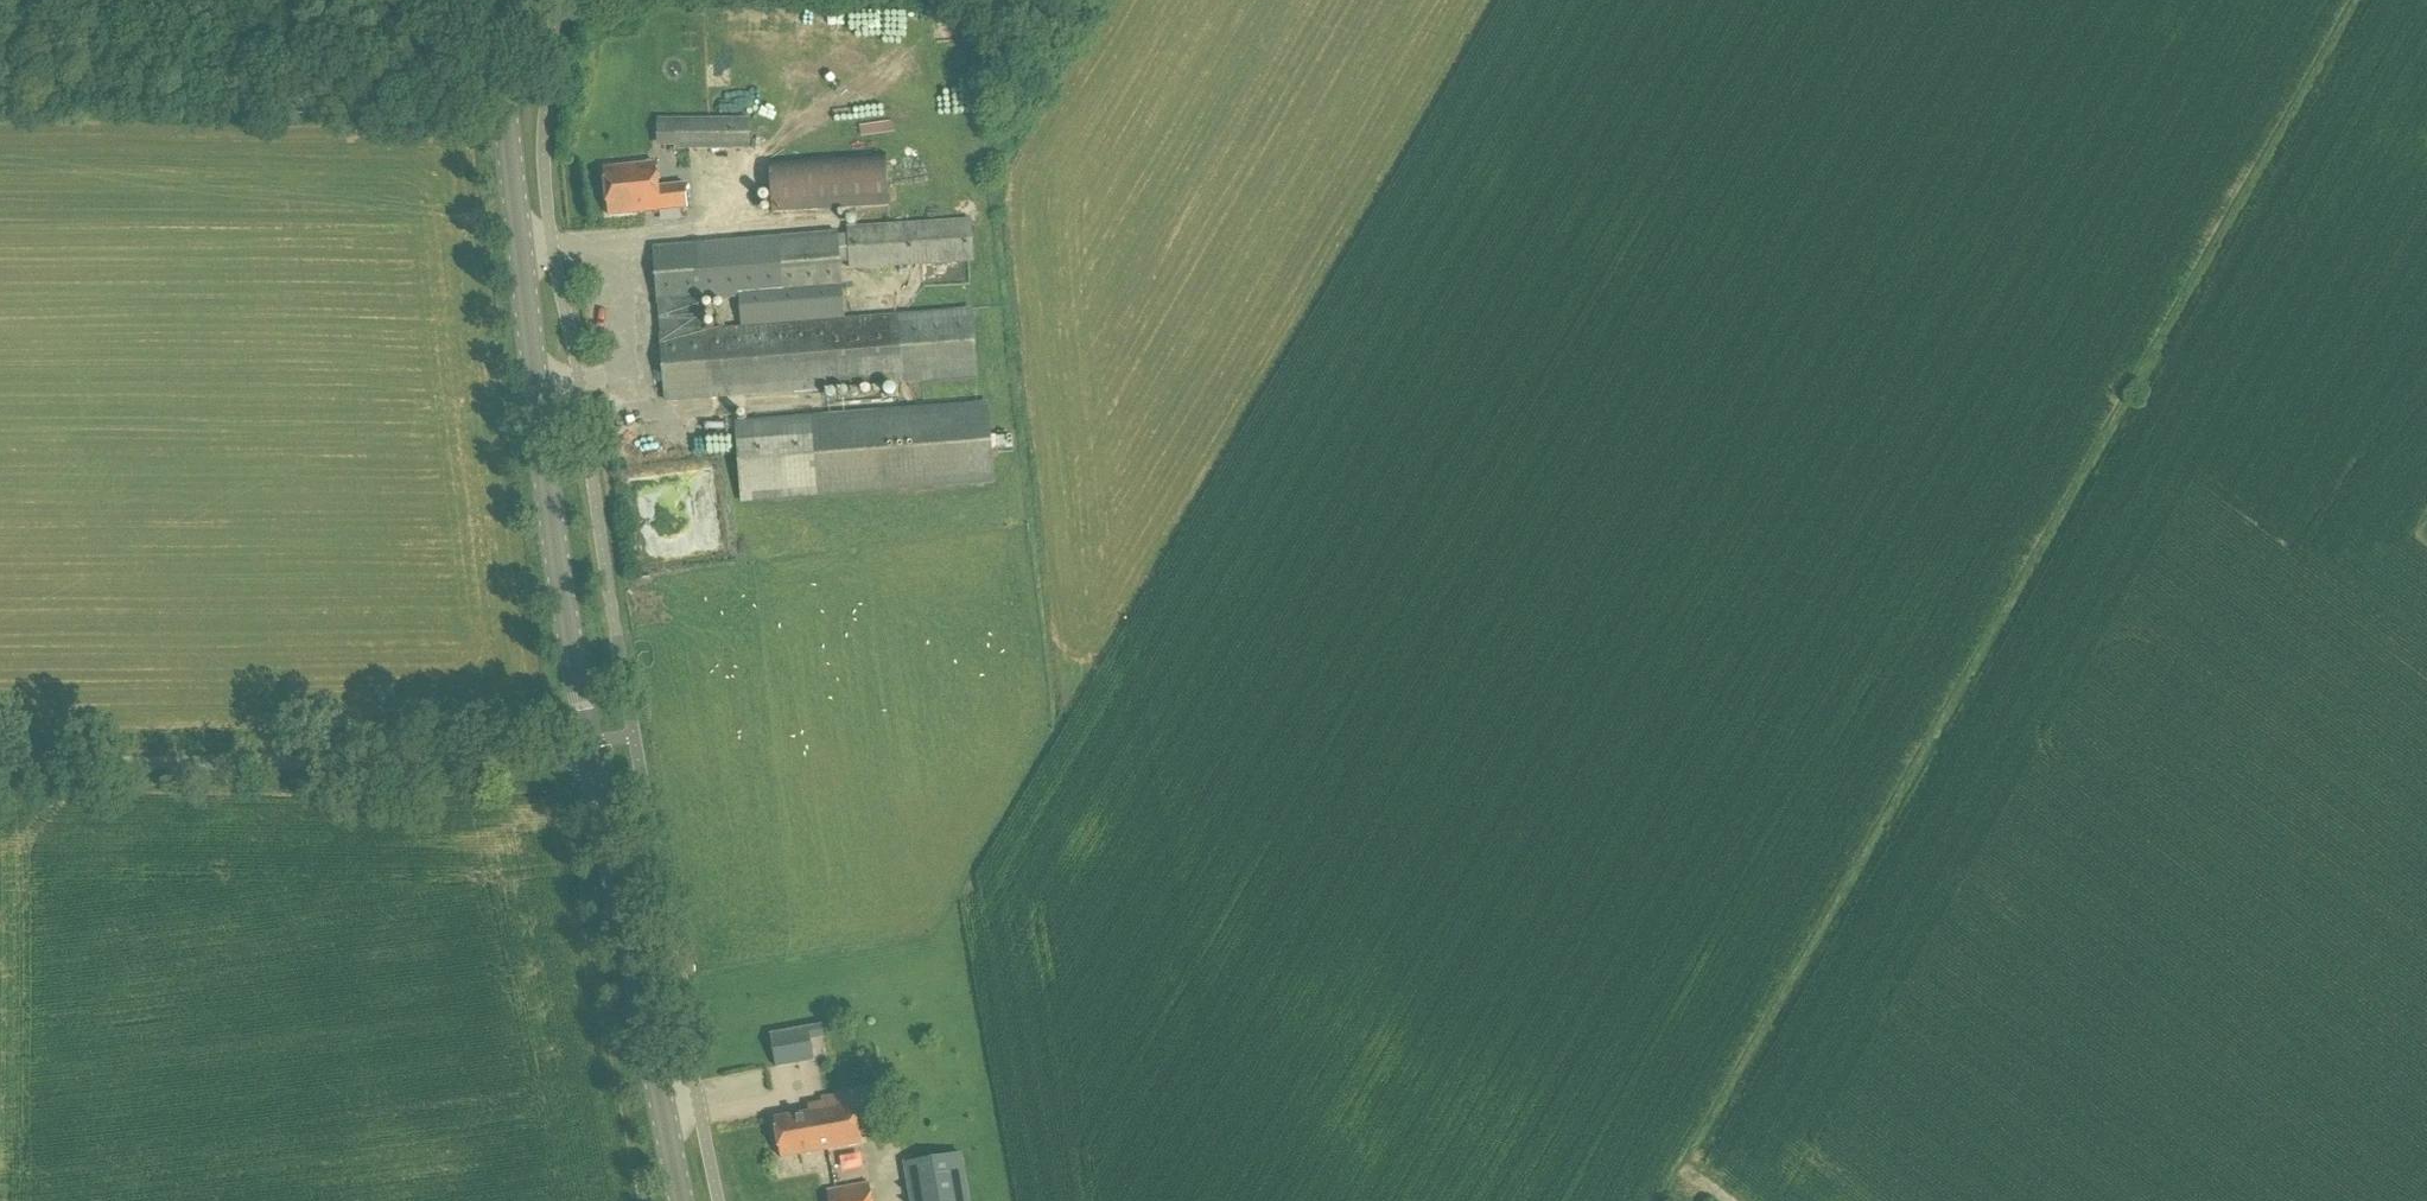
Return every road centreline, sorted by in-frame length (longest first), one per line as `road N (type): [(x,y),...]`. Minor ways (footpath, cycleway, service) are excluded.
road 1 (secondary): [(590,754),(549,502),(489,0)]
road 2 (unclassified): [(0,763),(590,754)]
road 3 (secondary): [(679,1200),(590,754)]

